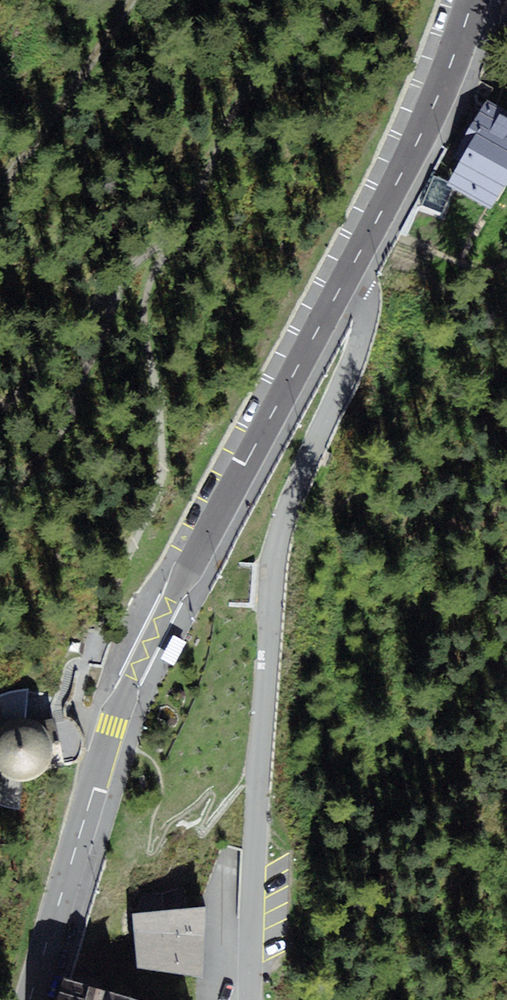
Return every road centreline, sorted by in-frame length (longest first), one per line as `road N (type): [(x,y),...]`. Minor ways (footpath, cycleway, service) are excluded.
road 1 (tertiary): [(363,247),(110,730),(29,999)]
road 2 (residential): [(363,247),(357,345),(287,506),(273,572),(248,999)]
road 3 (tertiary): [(471,0),(446,74),(363,247)]

